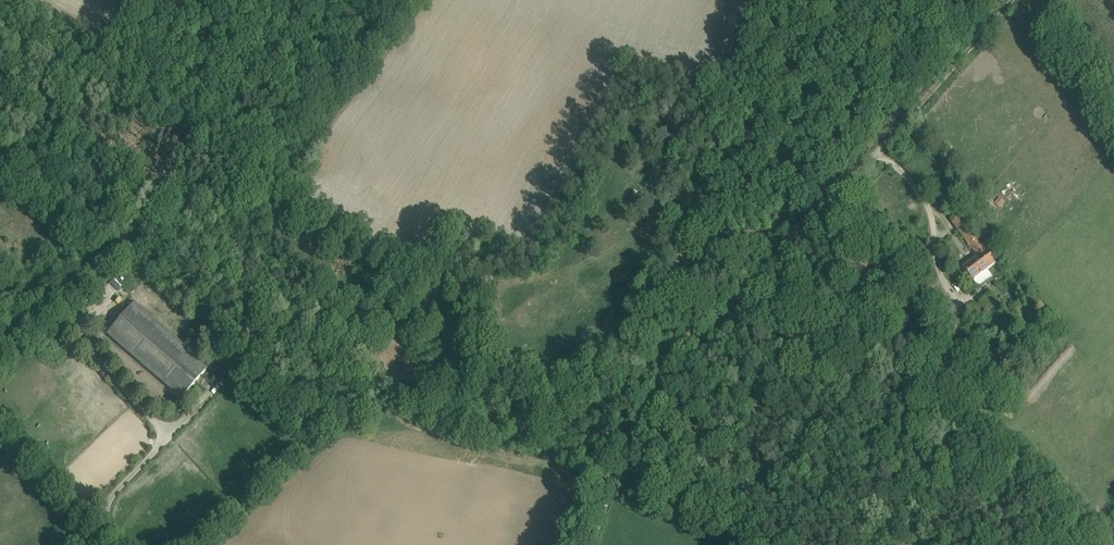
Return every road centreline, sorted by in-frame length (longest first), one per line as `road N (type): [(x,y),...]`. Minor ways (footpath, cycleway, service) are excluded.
road 1 (track): [(596,544),(611,489),(757,280),(1012,0)]

